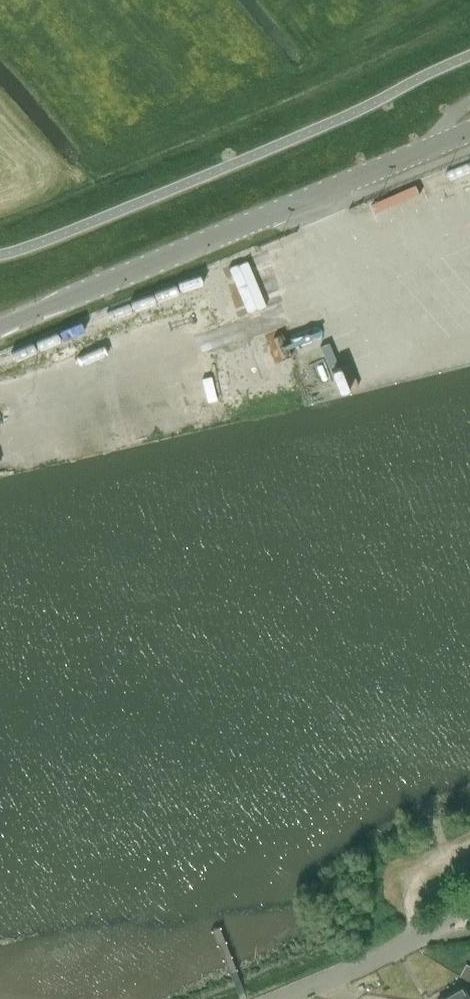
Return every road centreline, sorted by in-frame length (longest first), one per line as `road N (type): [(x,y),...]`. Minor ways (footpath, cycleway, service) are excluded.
road 1 (tertiary): [(0,327),(438,144)]
road 2 (unclassified): [(280,998),(414,938),(469,904)]

